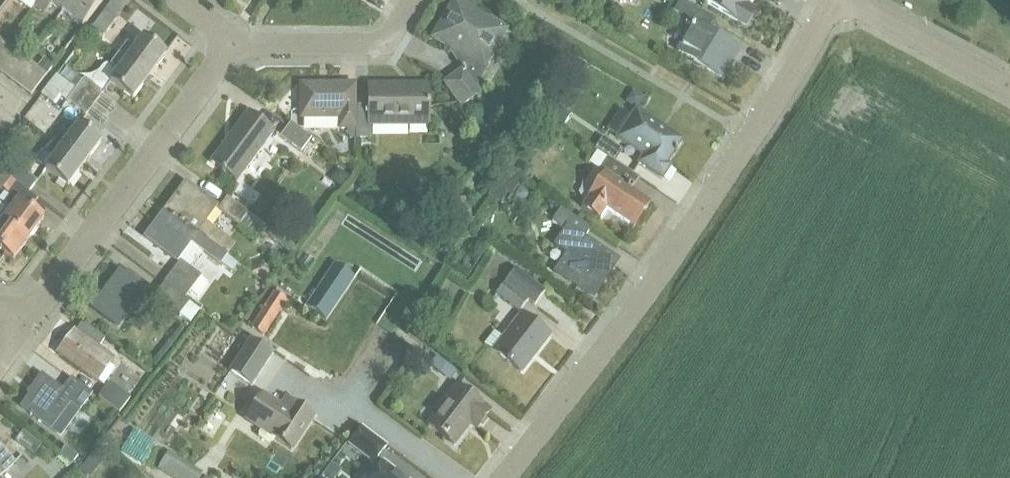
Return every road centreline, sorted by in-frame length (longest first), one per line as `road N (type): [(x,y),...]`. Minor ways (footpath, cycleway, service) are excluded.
road 1 (residential): [(510,477),(670,264),(833,0)]
road 2 (residential): [(29,323),(241,43)]
road 3 (residential): [(241,43),(384,44),(419,0)]
road 4 (residential): [(1009,85),(852,0)]

